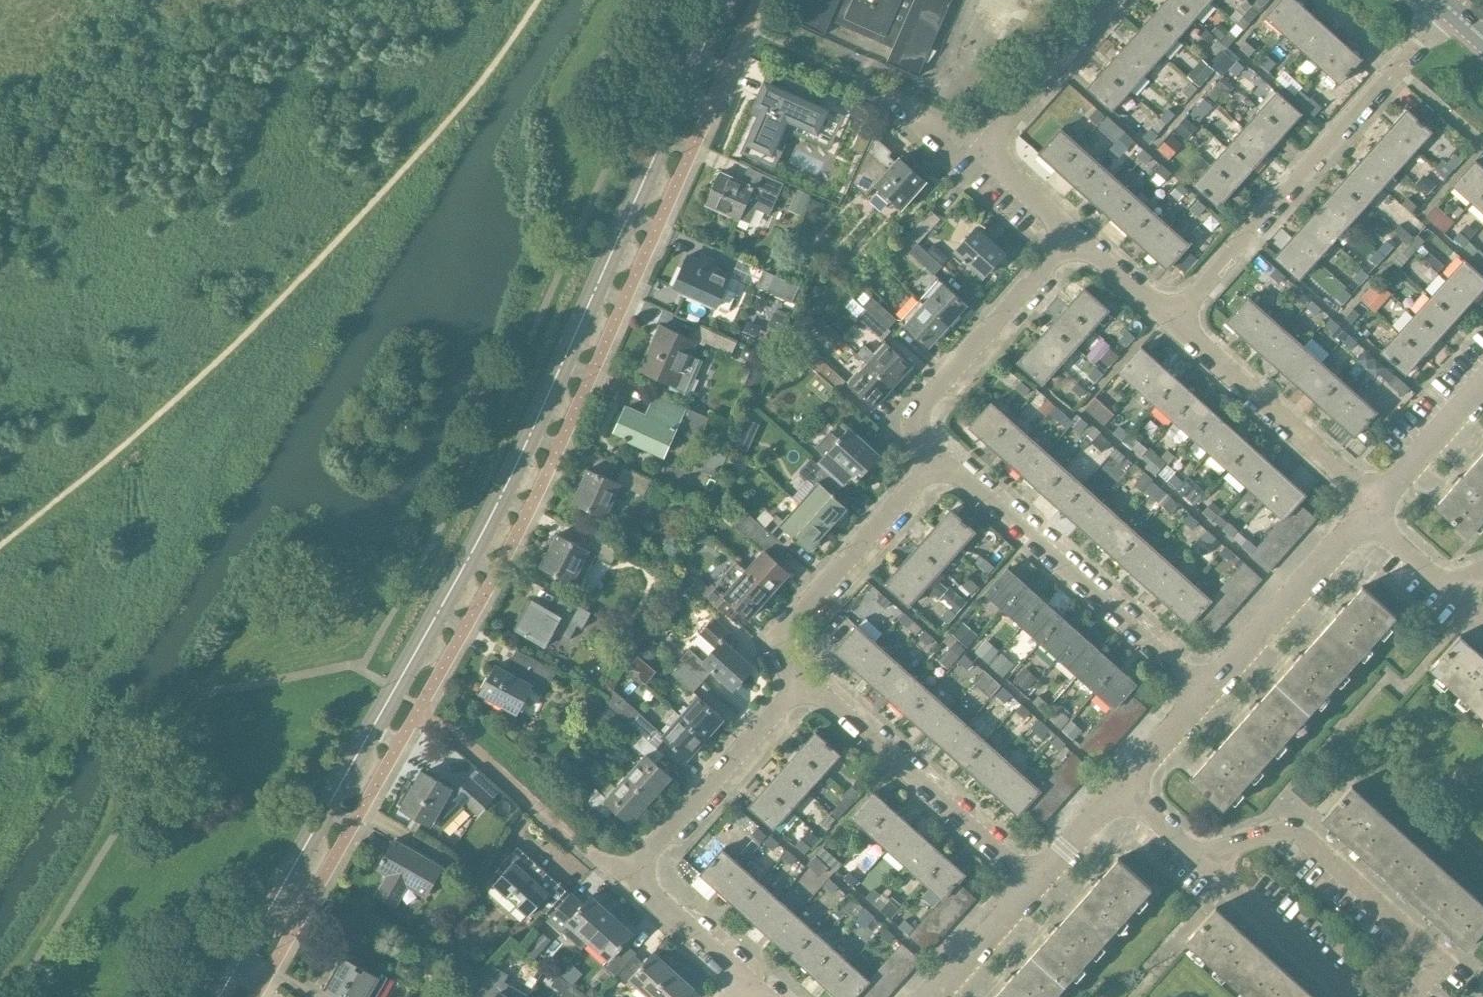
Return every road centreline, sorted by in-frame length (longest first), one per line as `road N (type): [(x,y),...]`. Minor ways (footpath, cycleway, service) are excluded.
road 1 (tertiary): [(219,996),(509,481),(724,0)]
road 2 (residential): [(1171,322),(1450,11)]
road 3 (residential): [(1207,696),(940,456)]
road 4 (residential): [(1041,874),(802,682)]
road 5 (residential): [(802,682),(788,668),(782,633),(940,456)]
road 6 (residential): [(940,456),(920,436),(923,402),(1074,234)]
road 7 (residential): [(1371,509),(1350,481),(1171,322)]
road 8 (residential): [(628,876),(802,682)]
road 9 (residential): [(1207,696),(1371,509)]
road 10 (residential): [(1391,996),(1425,960),(1286,834)]
road 11 (residential): [(1203,850),(1362,996)]
road 12 (residential): [(981,151),(1115,0)]
road 13 (residential): [(927,996),(1041,874)]
road 14 (residential): [(1371,509),(1482,385)]
road 15 (residential): [(750,986),(628,876)]
road 16 (residential): [(1171,322),(1074,234)]
road 17 (residential): [(1074,234),(981,151)]
road 18 (residential): [(1041,874),(1126,783)]

